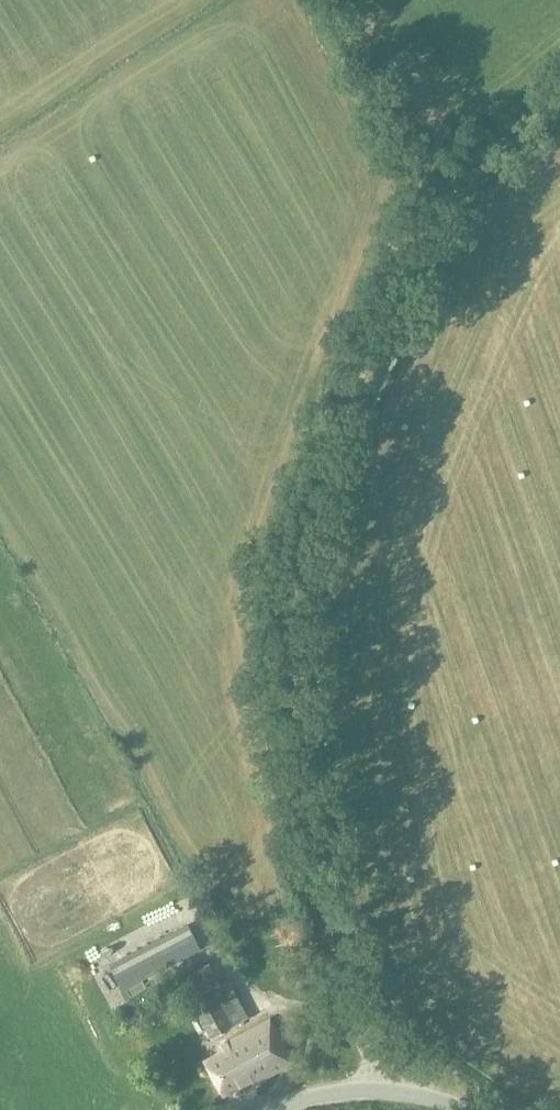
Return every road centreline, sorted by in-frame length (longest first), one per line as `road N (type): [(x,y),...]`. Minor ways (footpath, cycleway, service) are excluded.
road 1 (track): [(360,1042),(333,952),(313,831),(291,669),(295,593),(343,421),(431,209),(474,158),(559,94)]
road 2 (unclassified): [(271,1109),(359,1090),(464,1109)]

